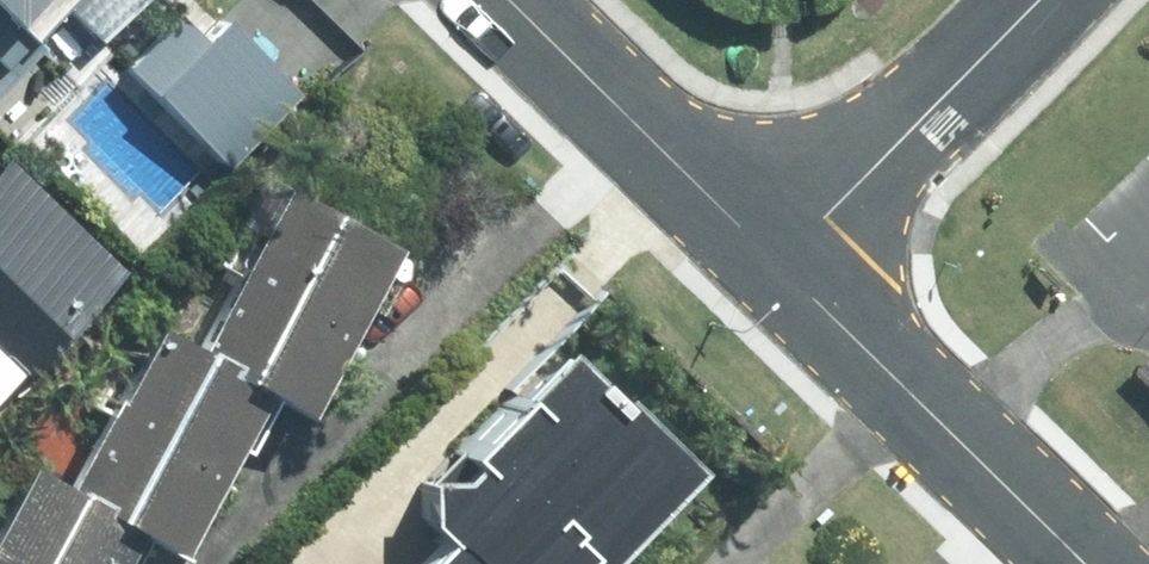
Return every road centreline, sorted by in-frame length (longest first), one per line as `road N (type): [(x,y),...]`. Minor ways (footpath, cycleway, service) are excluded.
road 1 (residential): [(778,263),(1082,563)]
road 2 (residential): [(512,0),(778,263)]
road 3 (residential): [(1037,0),(778,263)]

